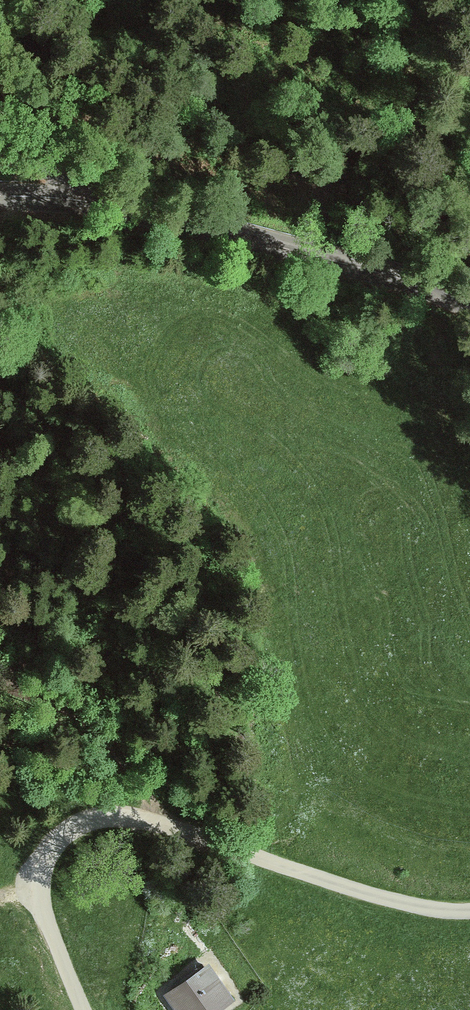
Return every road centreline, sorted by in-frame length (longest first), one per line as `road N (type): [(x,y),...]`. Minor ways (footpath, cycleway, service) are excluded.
road 1 (unclassified): [(469,911),(392,902),(148,822),(84,823),(51,844),(36,879),(44,917),(86,1009)]
road 2 (tertiary): [(469,302),(291,246),(77,201)]
road 3 (track): [(148,822),(143,783),(0,681)]

